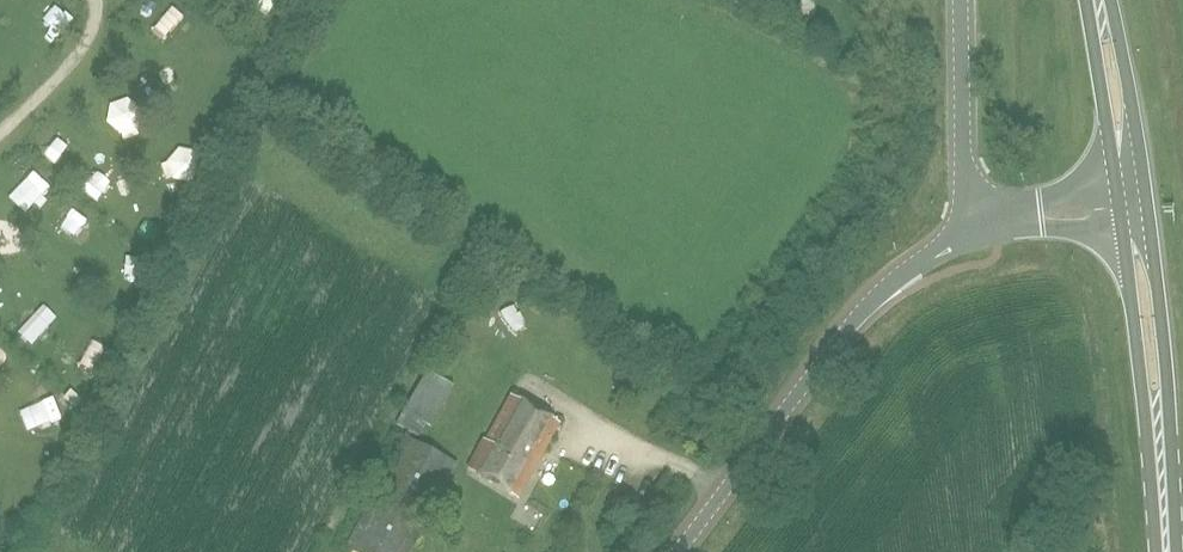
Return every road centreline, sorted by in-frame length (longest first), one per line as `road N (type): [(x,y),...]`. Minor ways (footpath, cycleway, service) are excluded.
road 1 (tertiary): [(673,551),(850,318),(907,268),(962,237)]
road 2 (primary): [(1171,551),(1131,198)]
road 3 (tertiary): [(962,237),(962,0)]
road 4 (primary): [(1131,198),(1097,0)]
road 5 (tertiary): [(962,237),(1131,198)]

